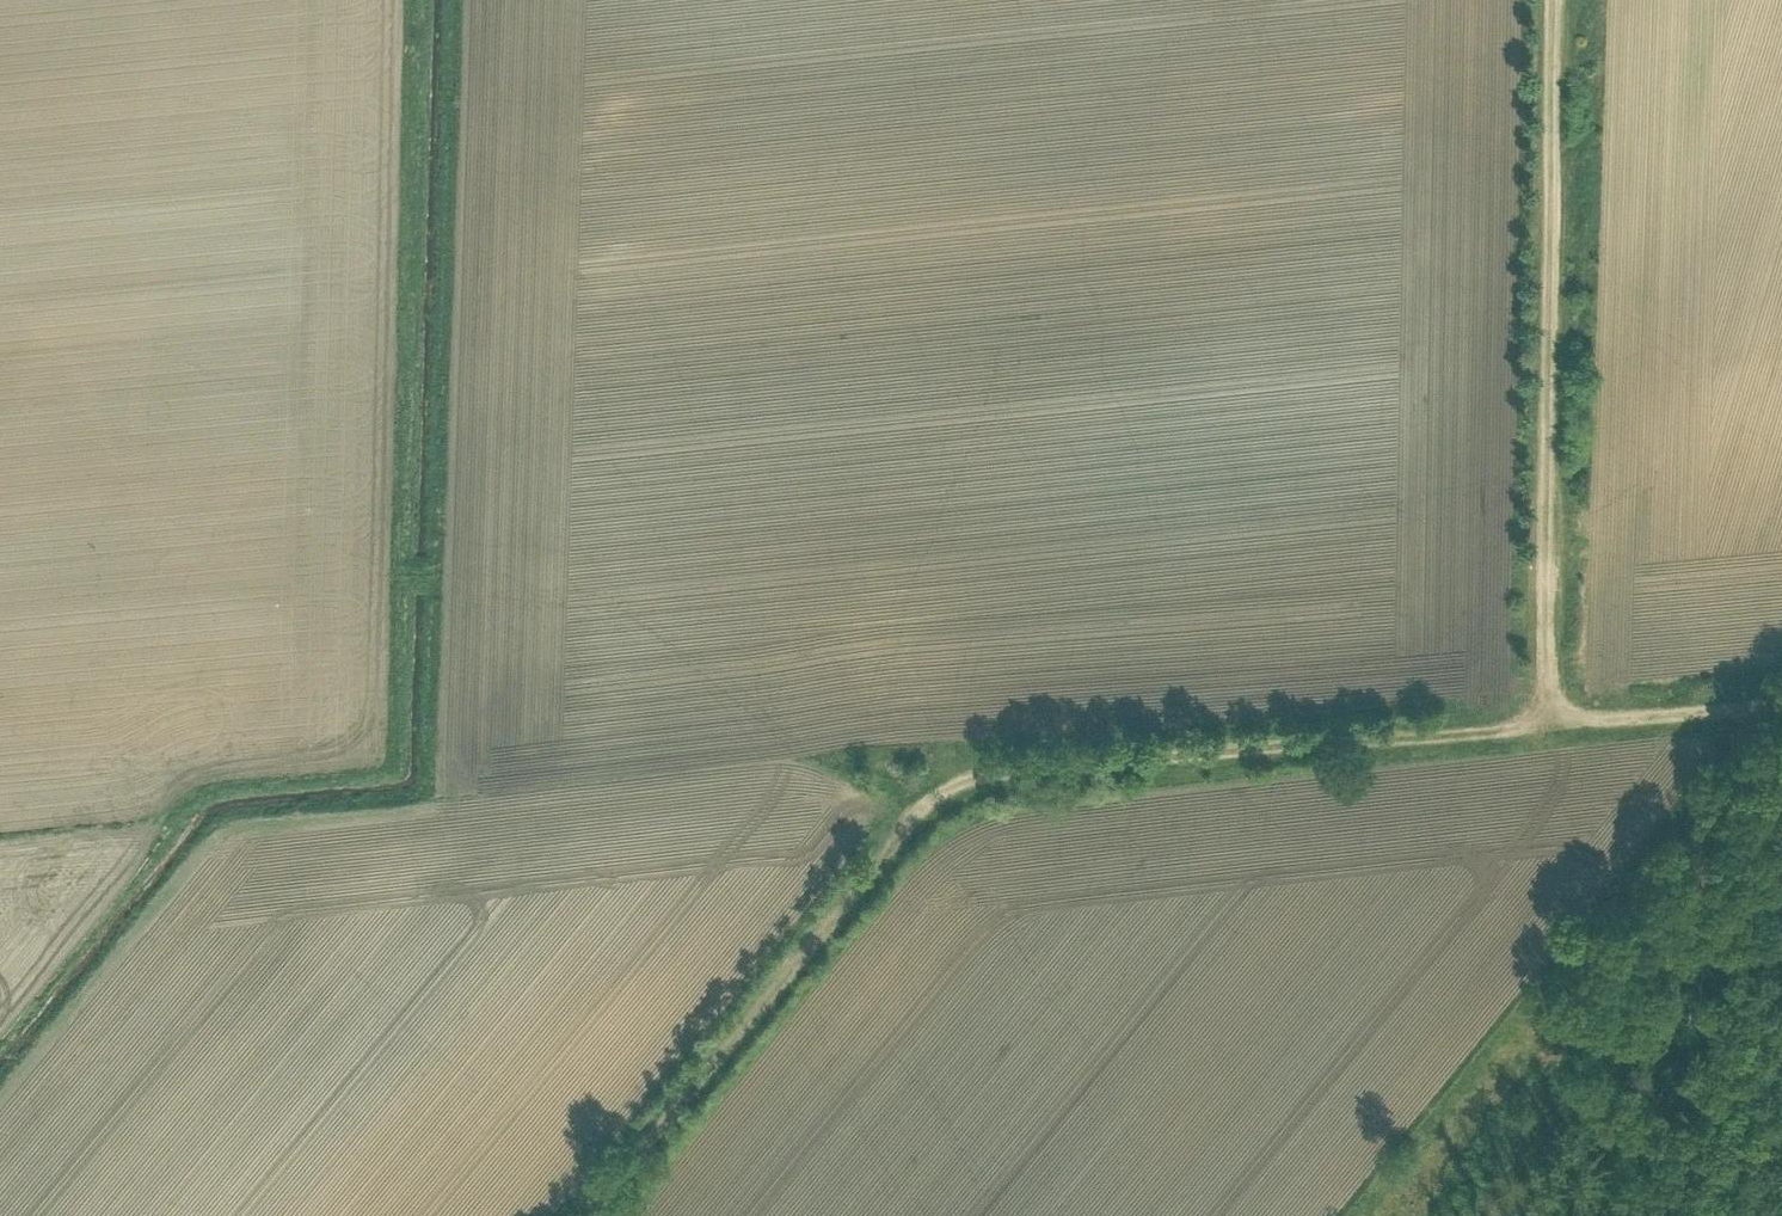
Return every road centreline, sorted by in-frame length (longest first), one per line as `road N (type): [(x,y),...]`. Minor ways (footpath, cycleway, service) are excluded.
road 1 (track): [(593,1215),(942,798),(994,774),(1045,767),(1545,727)]
road 2 (track): [(1545,727),(1554,0)]
road 3 (track): [(1545,727),(1781,706)]

